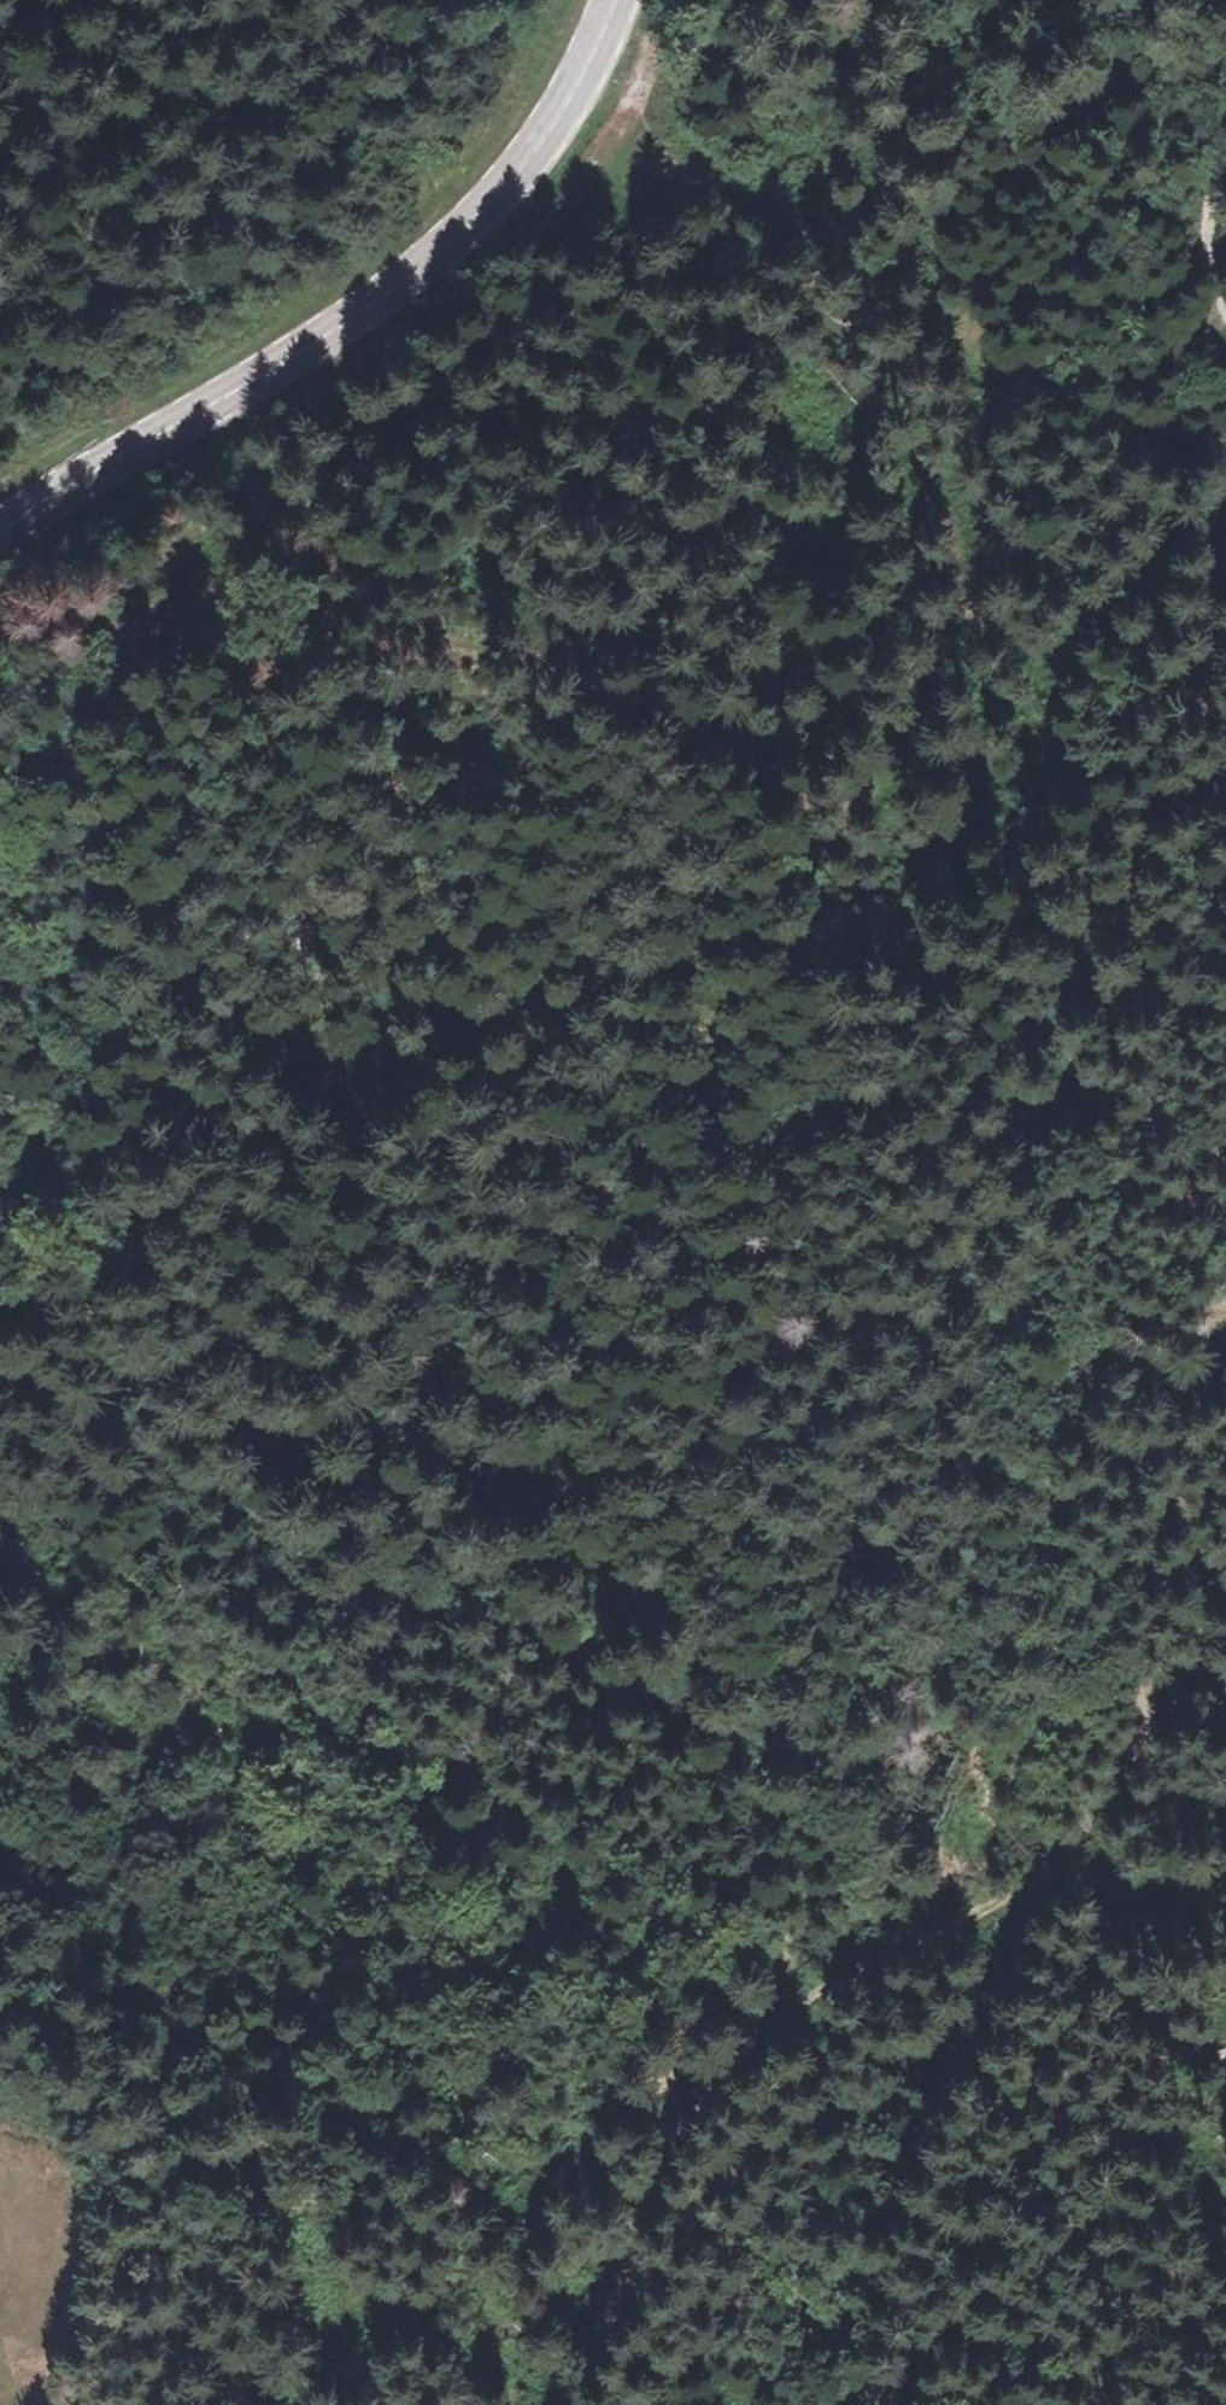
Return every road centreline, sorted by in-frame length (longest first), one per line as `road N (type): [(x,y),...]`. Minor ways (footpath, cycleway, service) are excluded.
road 1 (secondary): [(606,0),(587,70),(434,257),(0,544)]

